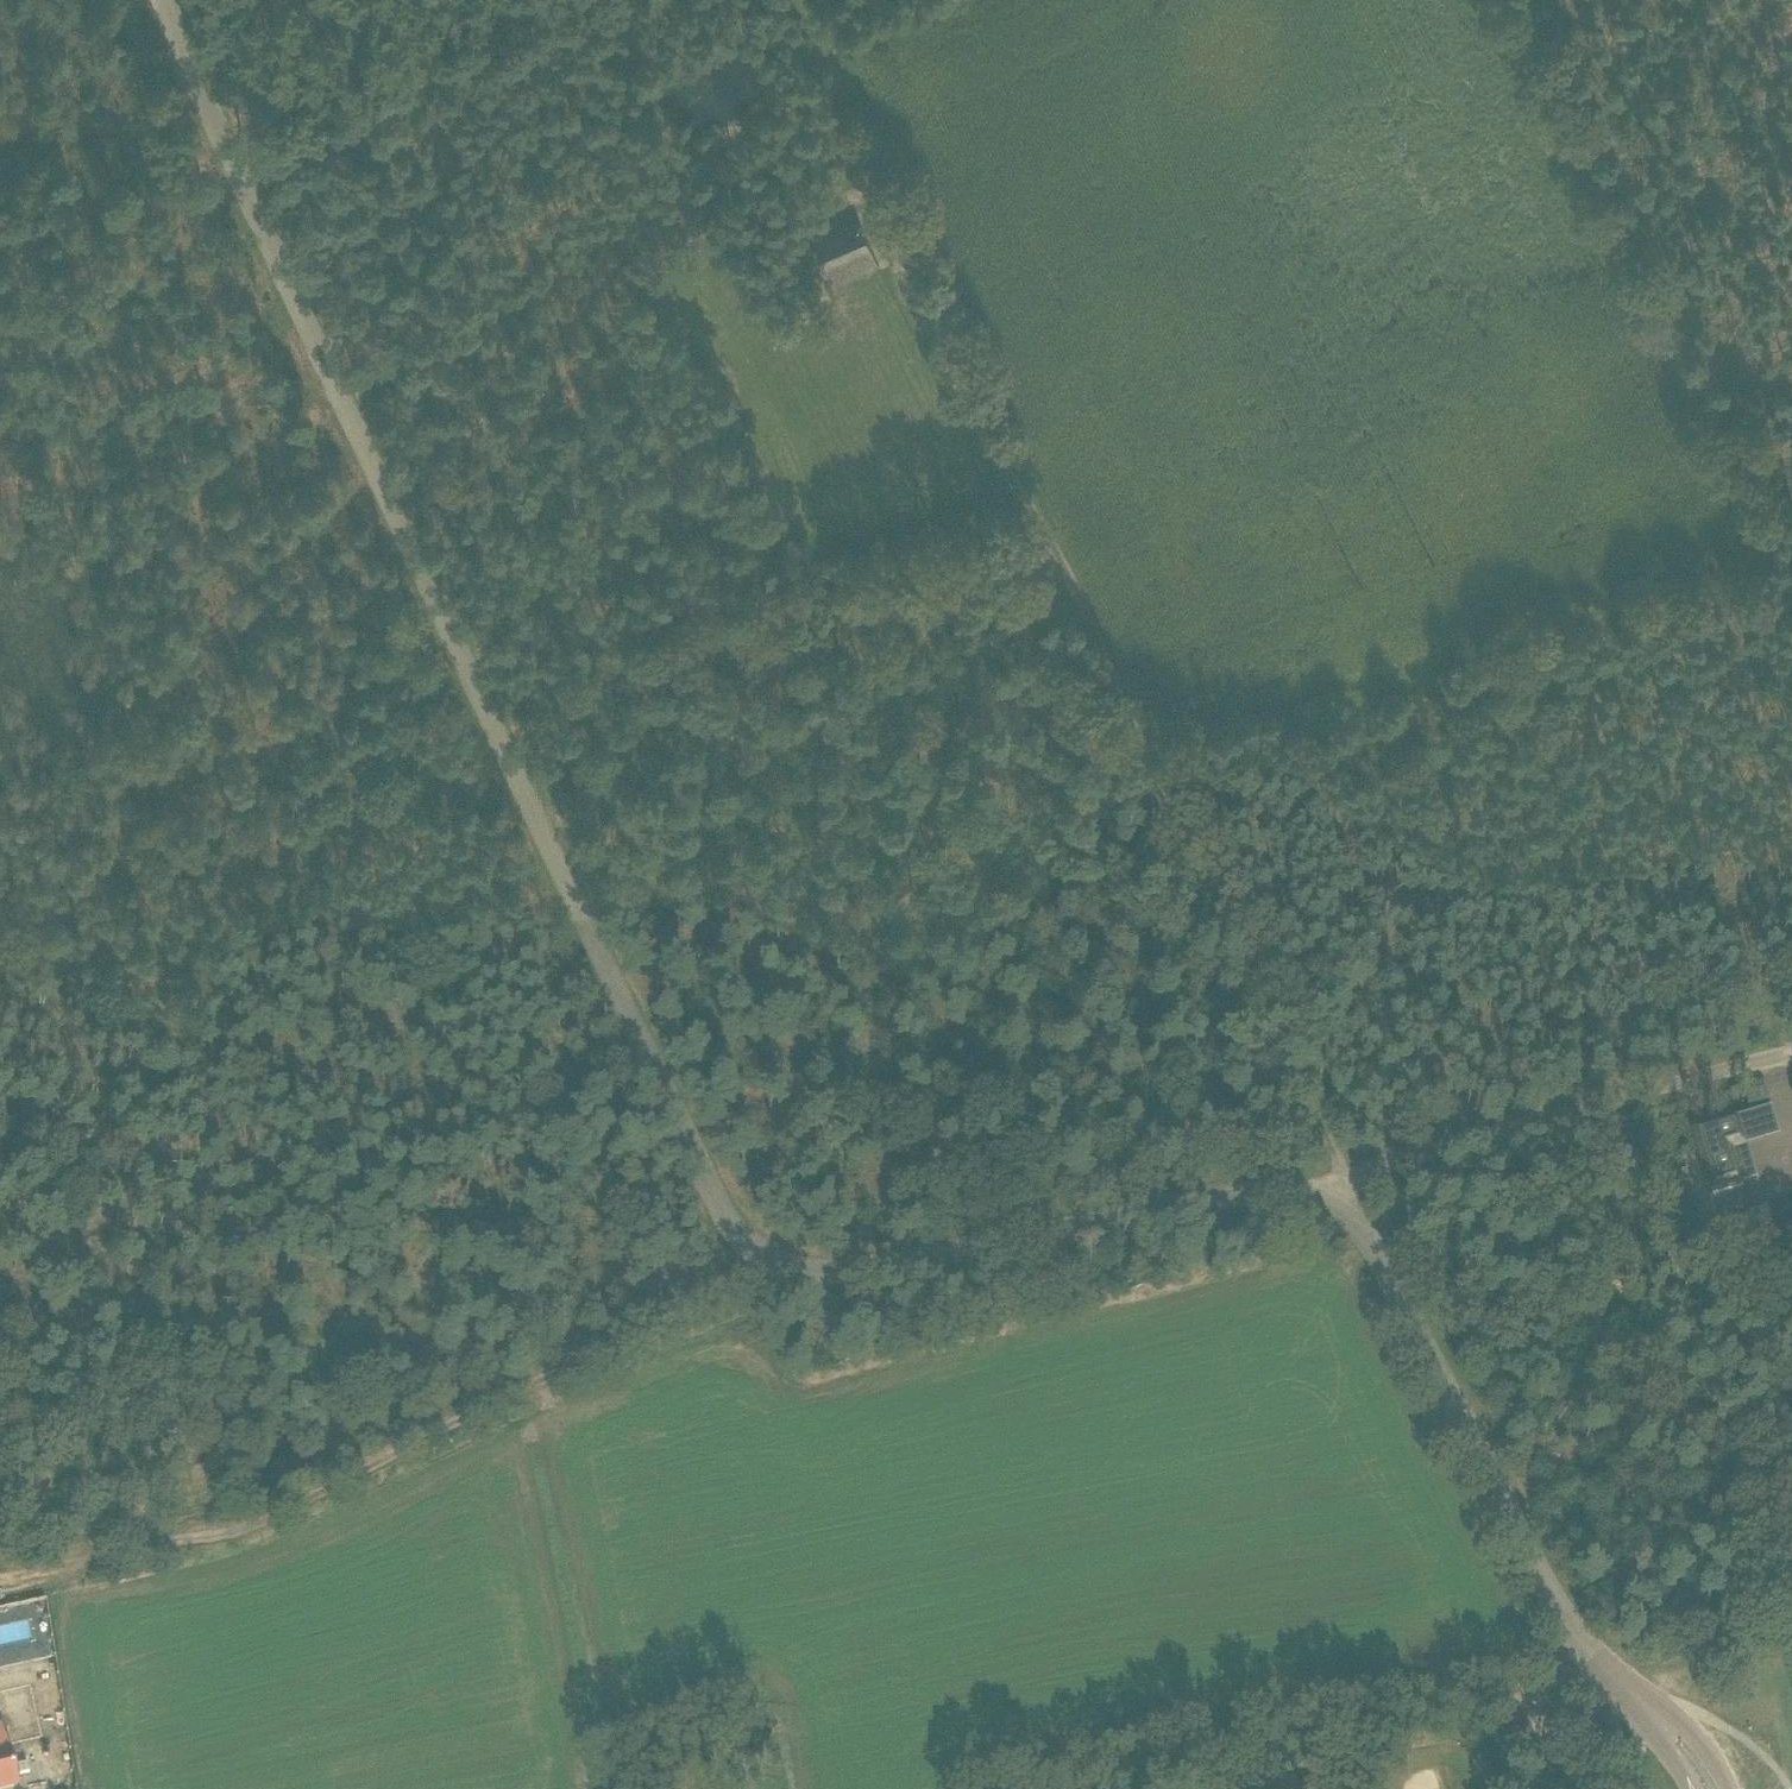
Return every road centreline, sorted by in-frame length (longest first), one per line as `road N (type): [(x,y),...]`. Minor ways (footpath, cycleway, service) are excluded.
road 1 (unclassified): [(1334,1205),(1277,1191),(796,1272),(774,1270),(741,1238),(166,26),(163,0)]
road 2 (track): [(1345,1187),(1001,454),(881,179)]
road 3 (unclassified): [(1612,1678),(1552,1599),(1375,1250),(1334,1205)]
road 4 (unclassified): [(1334,1205),(1345,1187),(1389,1163),(1791,1054)]
road 5 (track): [(1612,1678),(1407,1730)]
road 6 (unclassified): [(1728,1788),(1674,1717),(1612,1678)]
road 7 (unclassified): [(1612,1678),(1693,1788)]

